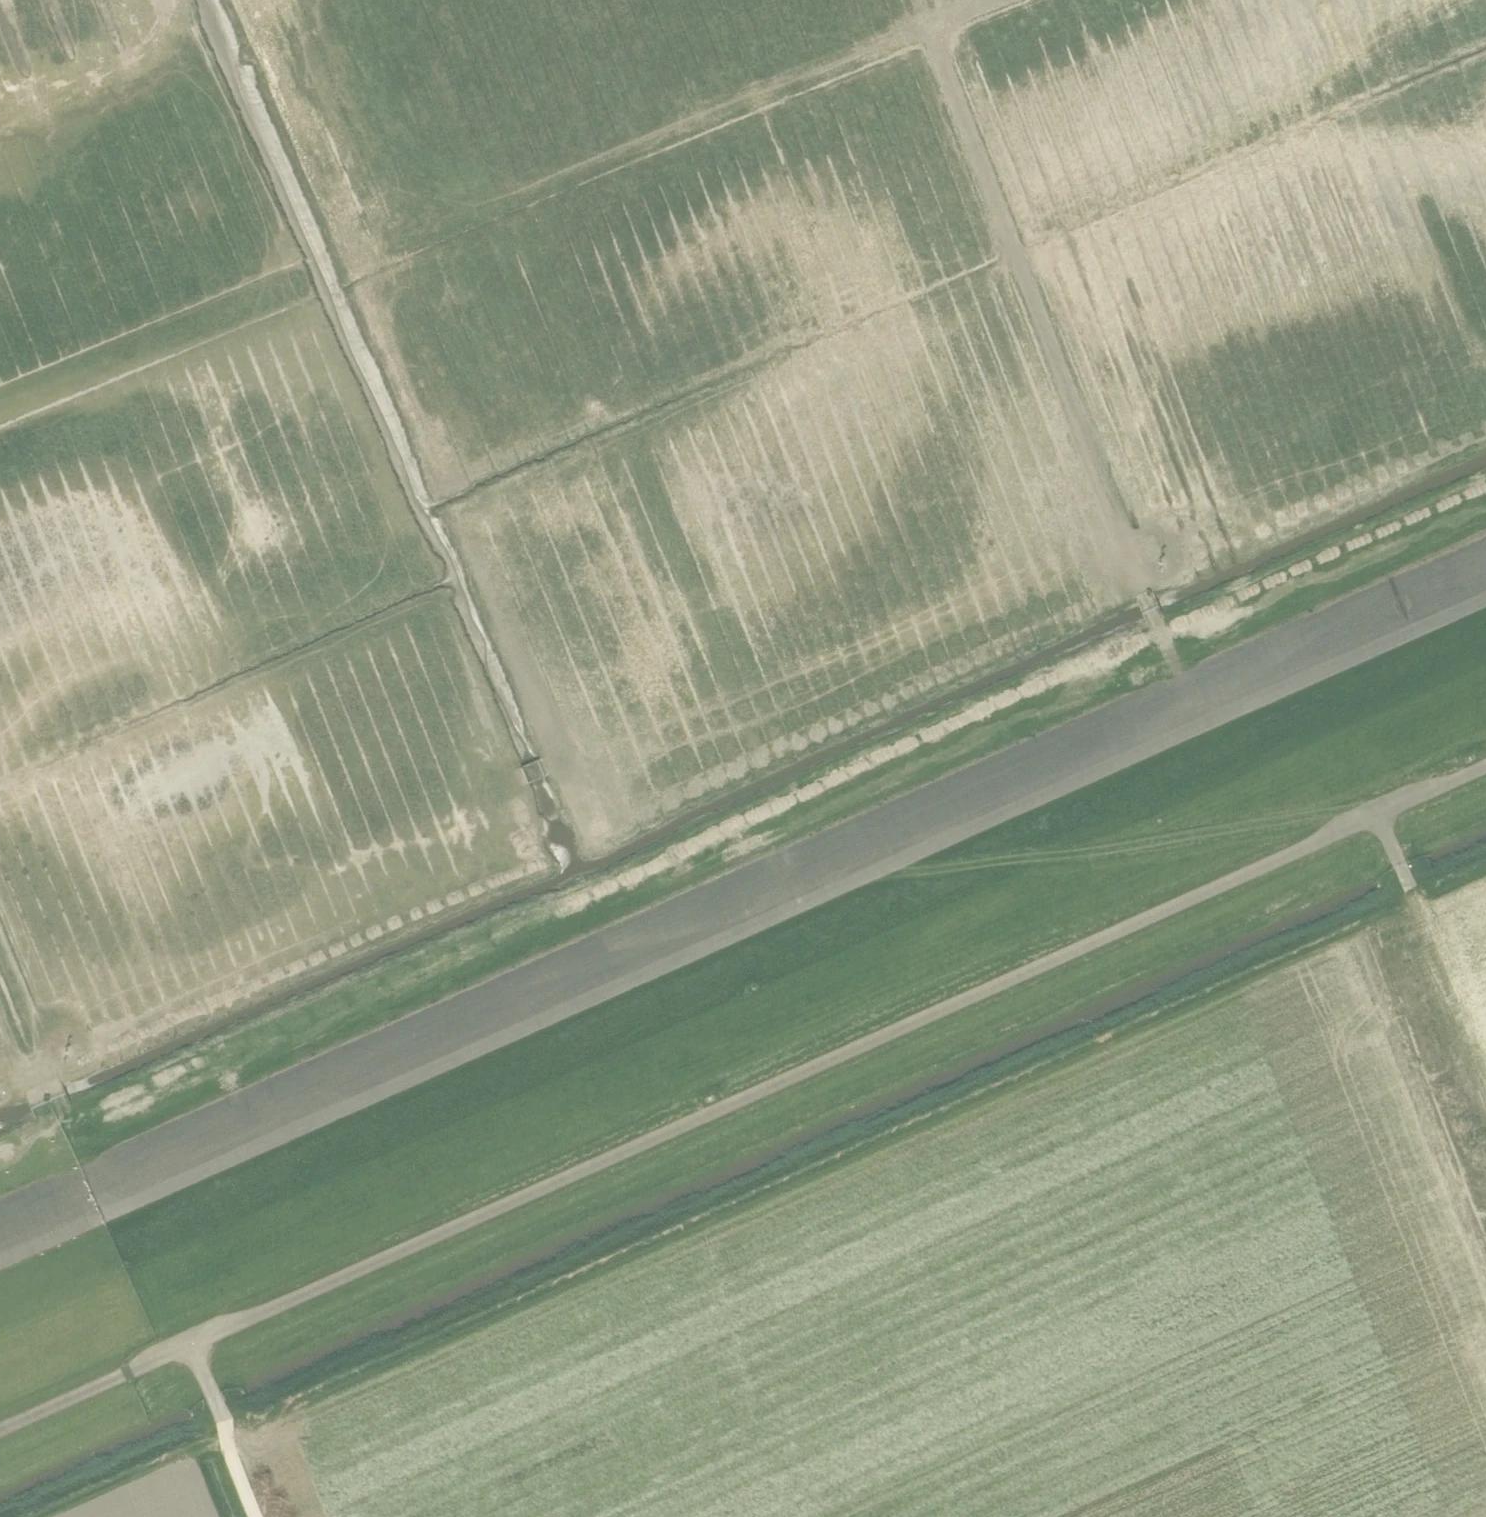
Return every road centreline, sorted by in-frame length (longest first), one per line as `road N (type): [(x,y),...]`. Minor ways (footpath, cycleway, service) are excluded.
road 1 (track): [(0,1260),(1485,597)]
road 2 (track): [(1485,1082),(1382,814)]

